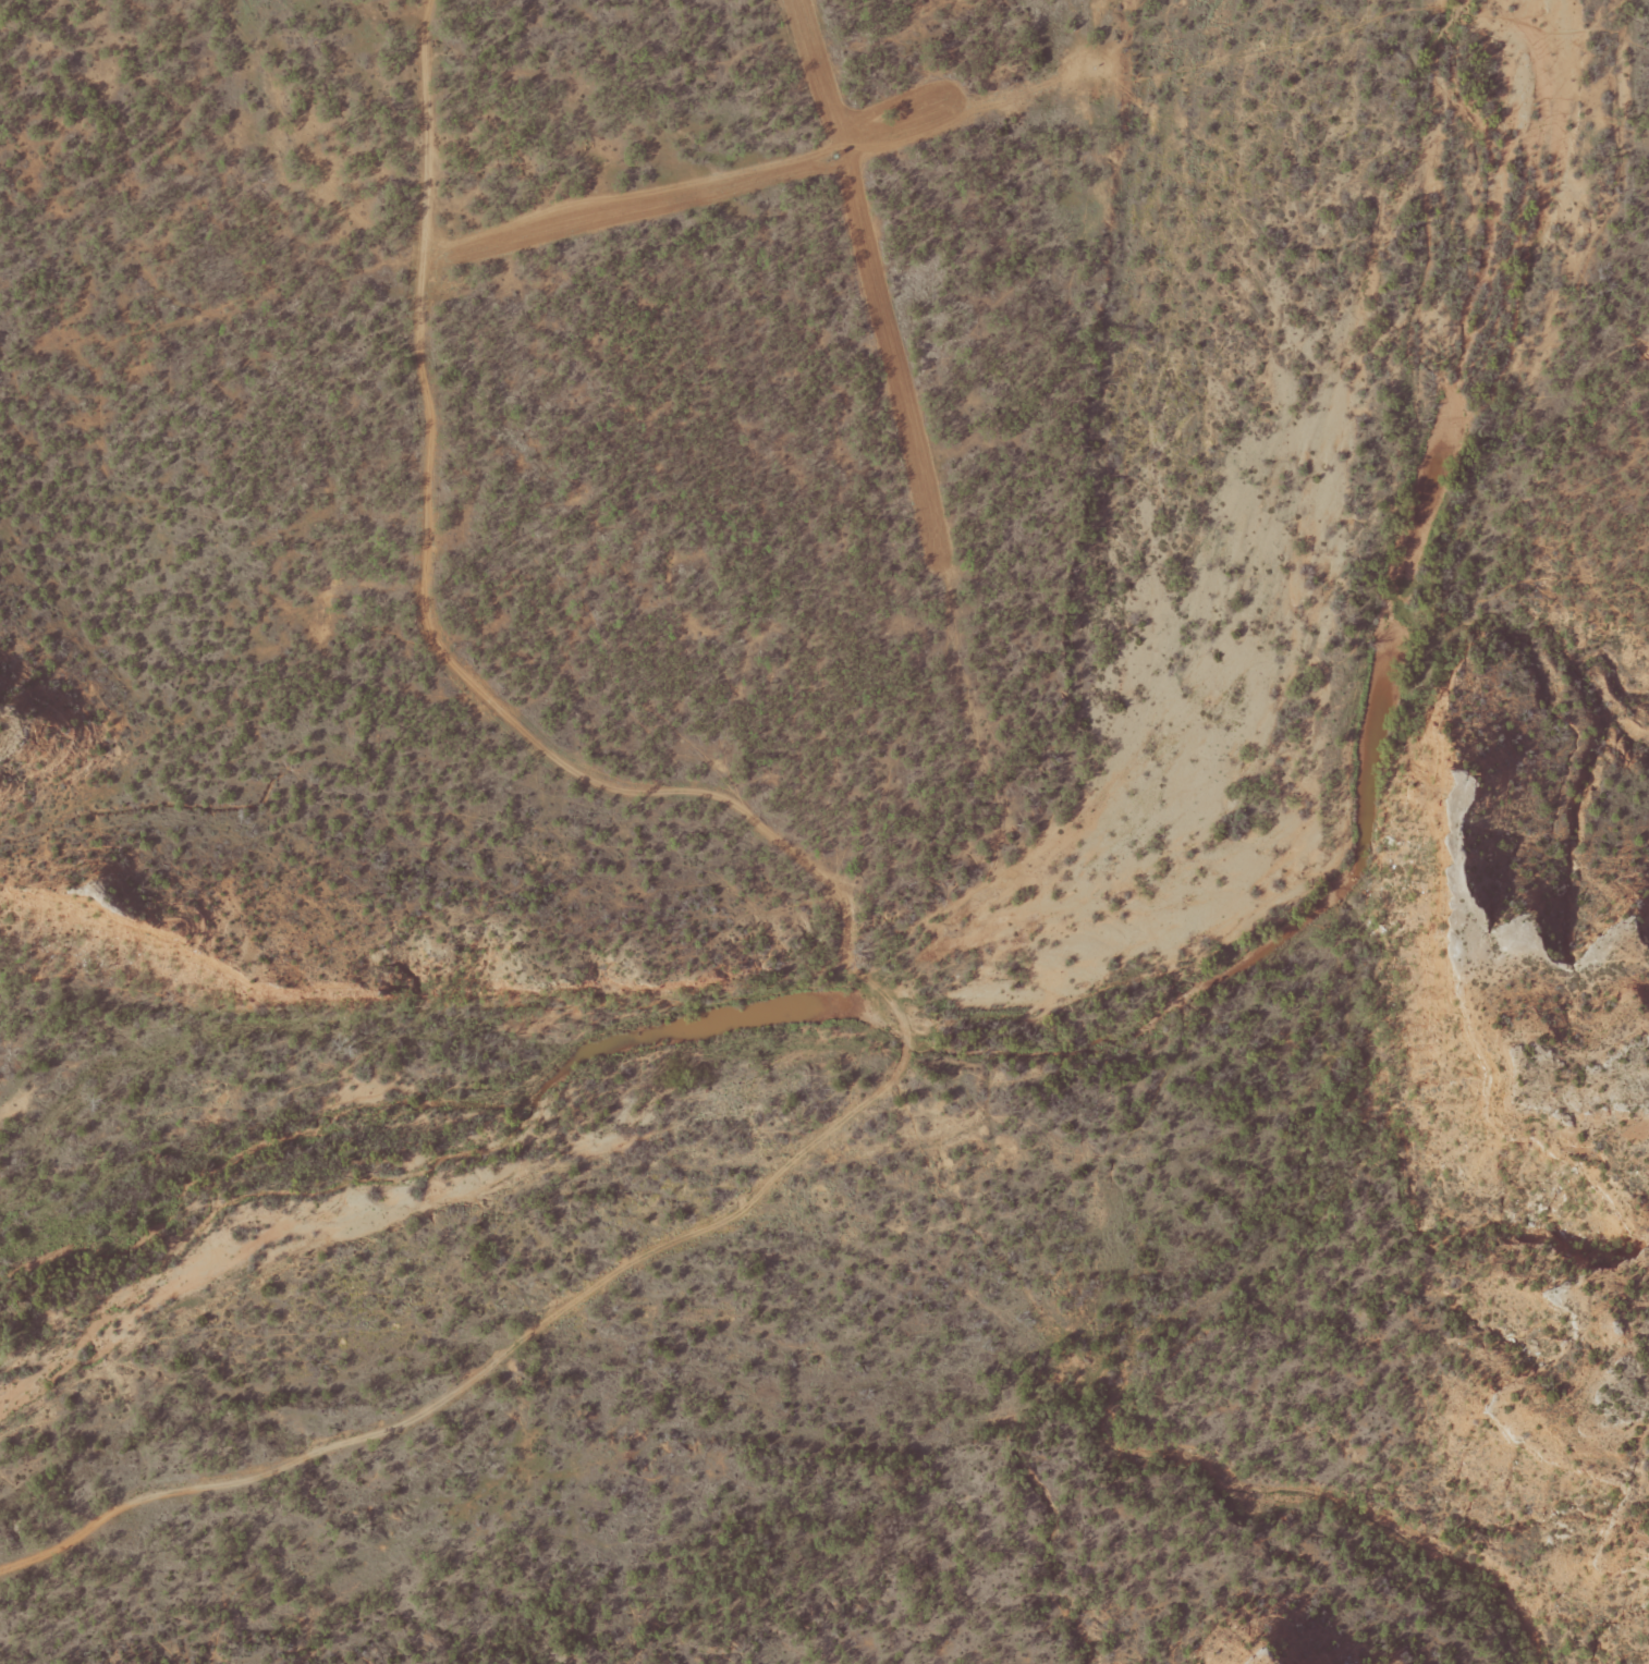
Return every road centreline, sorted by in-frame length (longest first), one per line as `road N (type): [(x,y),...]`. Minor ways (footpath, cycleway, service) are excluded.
road 1 (residential): [(0,1576),(217,1471),(377,1471),(692,1260),(807,1204)]

